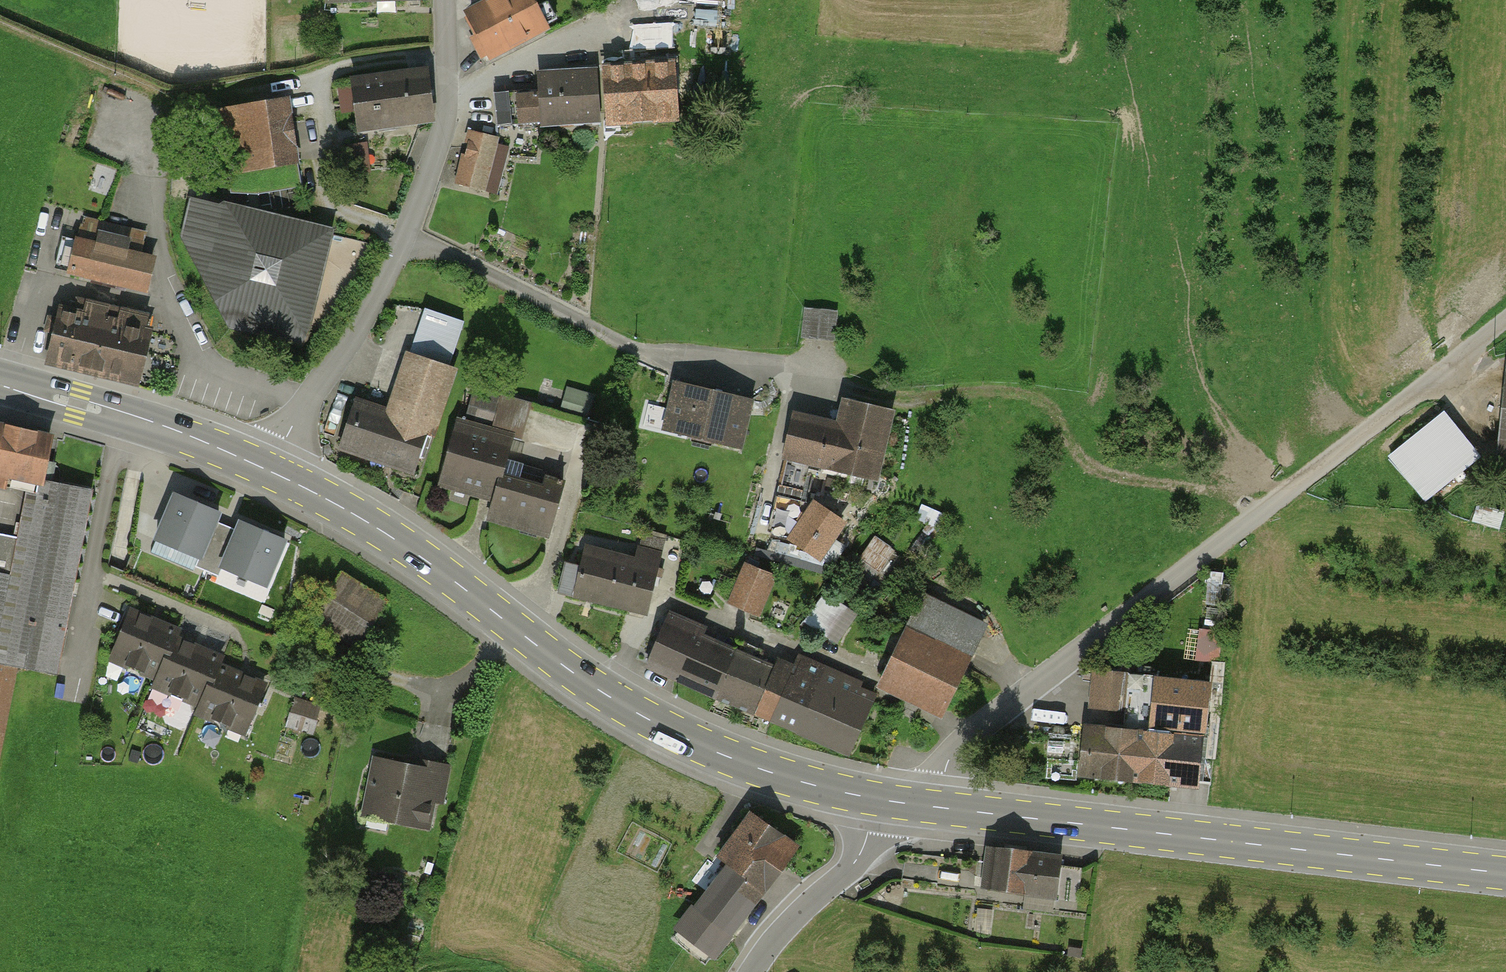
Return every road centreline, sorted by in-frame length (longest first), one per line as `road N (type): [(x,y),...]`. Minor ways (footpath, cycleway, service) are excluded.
road 1 (unclassified): [(941,808),(945,770),(964,740),(1505,330)]
road 2 (primary): [(271,471),(368,521),(656,726),(767,772),(873,799)]
road 3 (primary): [(941,808),(1505,873)]
road 4 (track): [(1267,508),(1106,478),(1078,458),(1048,413),(1018,396),(981,391),(912,404),(866,396)]
road 5 (primary): [(0,382),(182,433),(271,471)]
road 6 (residential): [(406,239),(271,471)]
road 7 (residential): [(406,239),(444,131),(444,0)]
road 8 (residential): [(873,799),(851,867),(798,909),(752,971)]

